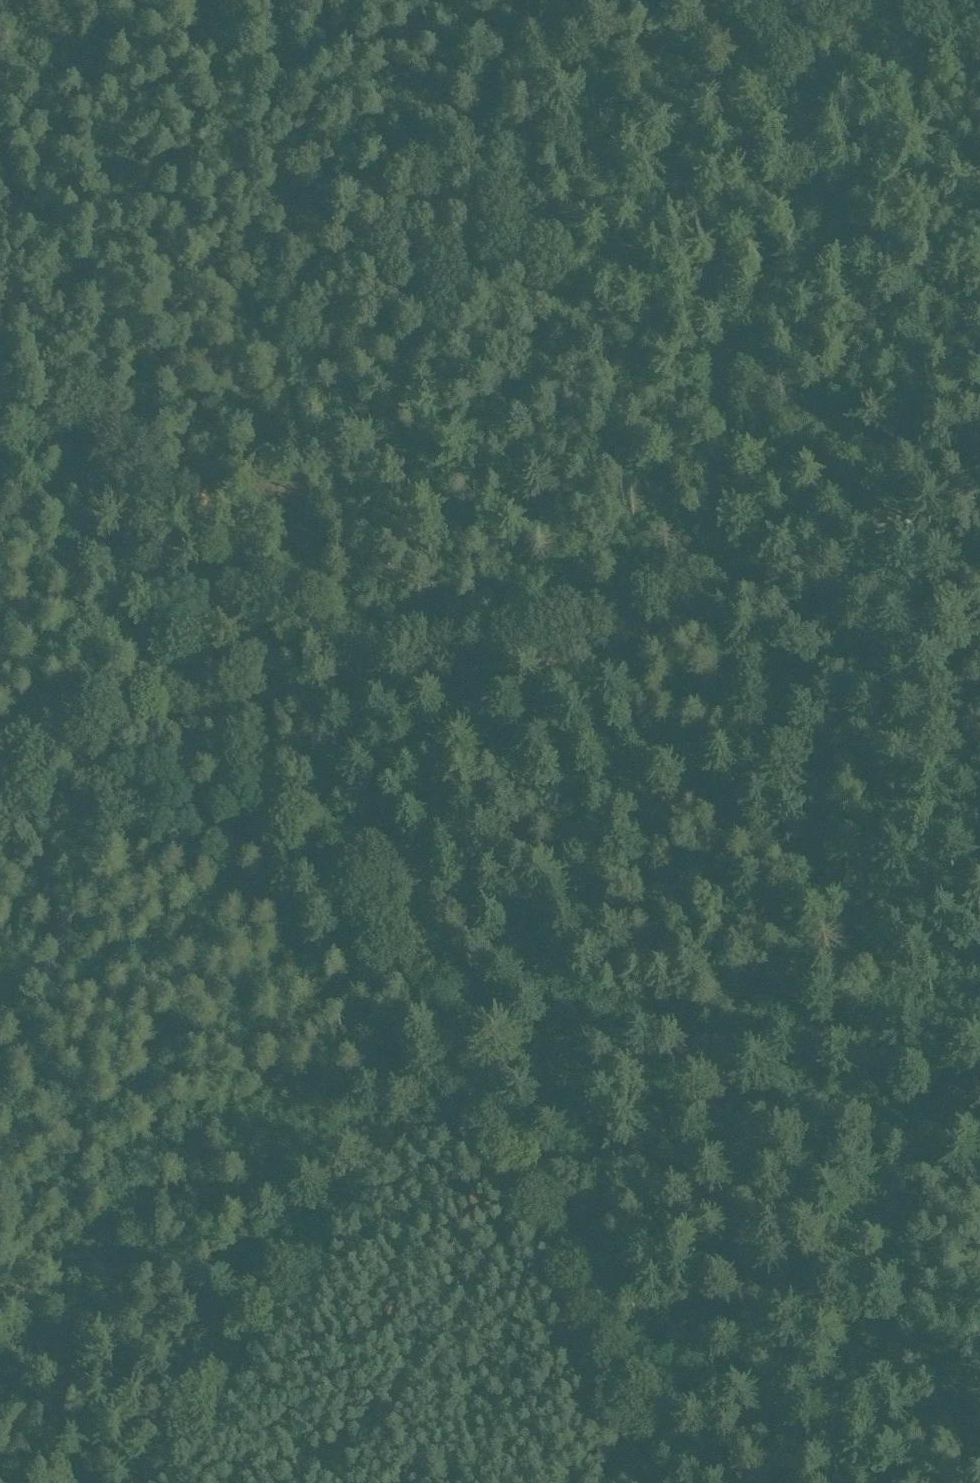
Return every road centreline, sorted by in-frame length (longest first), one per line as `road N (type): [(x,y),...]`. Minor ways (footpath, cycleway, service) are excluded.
road 1 (track): [(0,449),(69,393),(293,808),(452,1030),(582,1263),(646,1405),(666,1482)]
road 2 (track): [(0,776),(395,672),(627,642),(979,495)]

